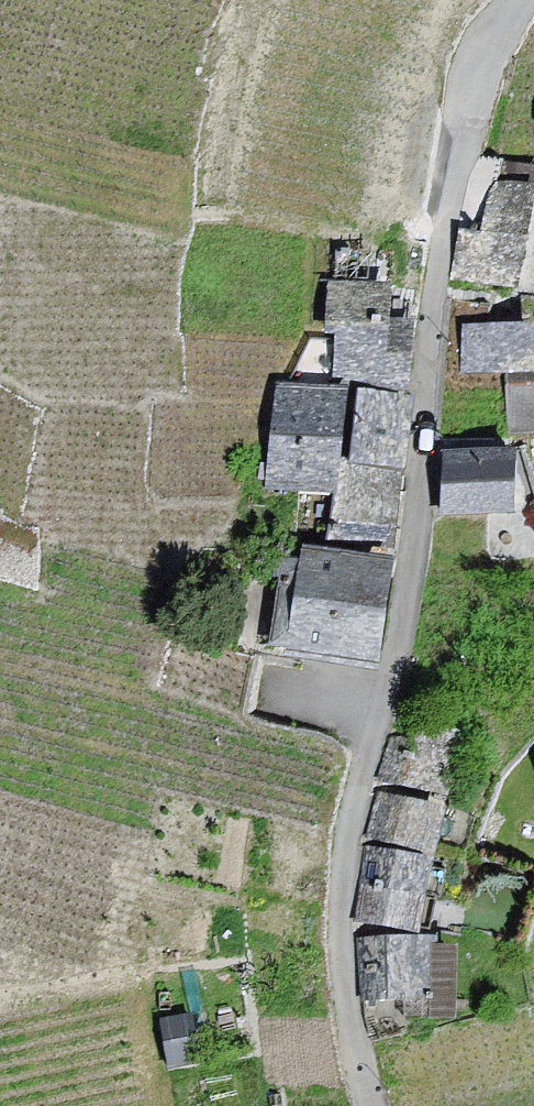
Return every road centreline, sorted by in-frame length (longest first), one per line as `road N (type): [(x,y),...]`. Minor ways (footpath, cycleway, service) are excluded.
road 1 (residential): [(372,1105),(345,971),(345,859),(410,605),(442,241),(473,109),(526,0)]

